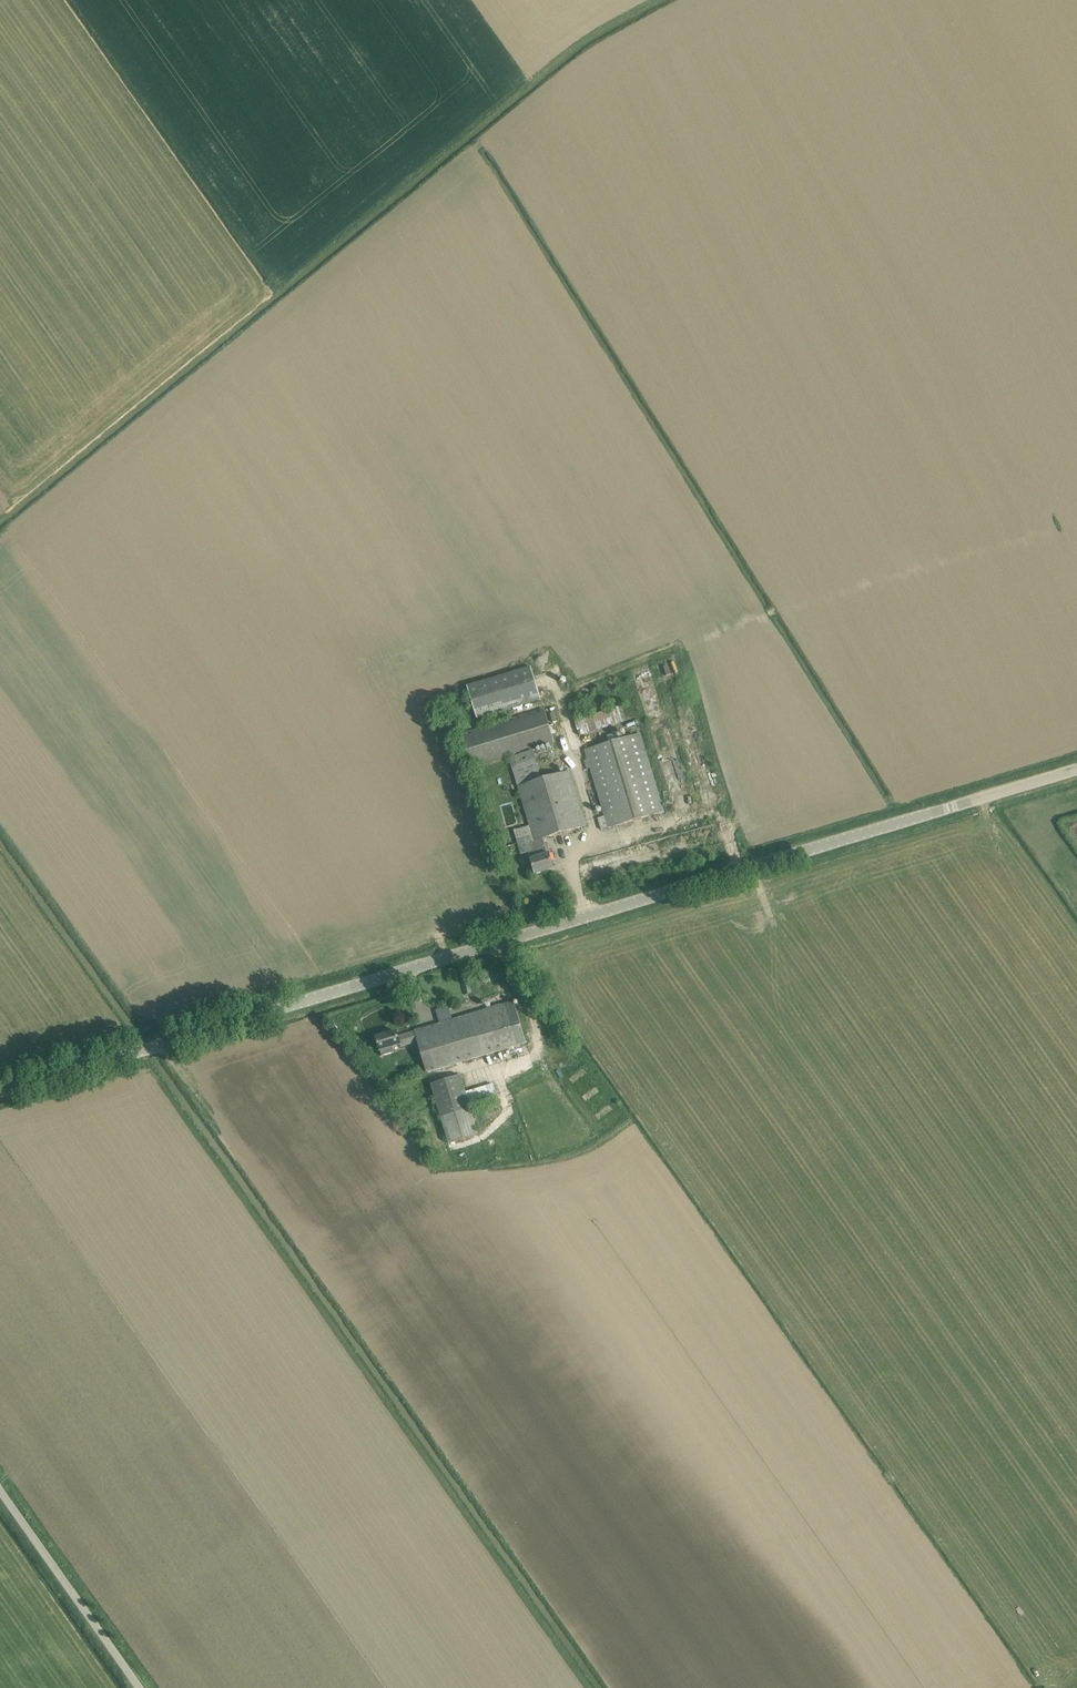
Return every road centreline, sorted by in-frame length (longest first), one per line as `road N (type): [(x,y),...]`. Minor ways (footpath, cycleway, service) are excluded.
road 1 (unclassified): [(0,1094),(1076,770)]
road 2 (unclassified): [(139,1687),(0,1491)]

